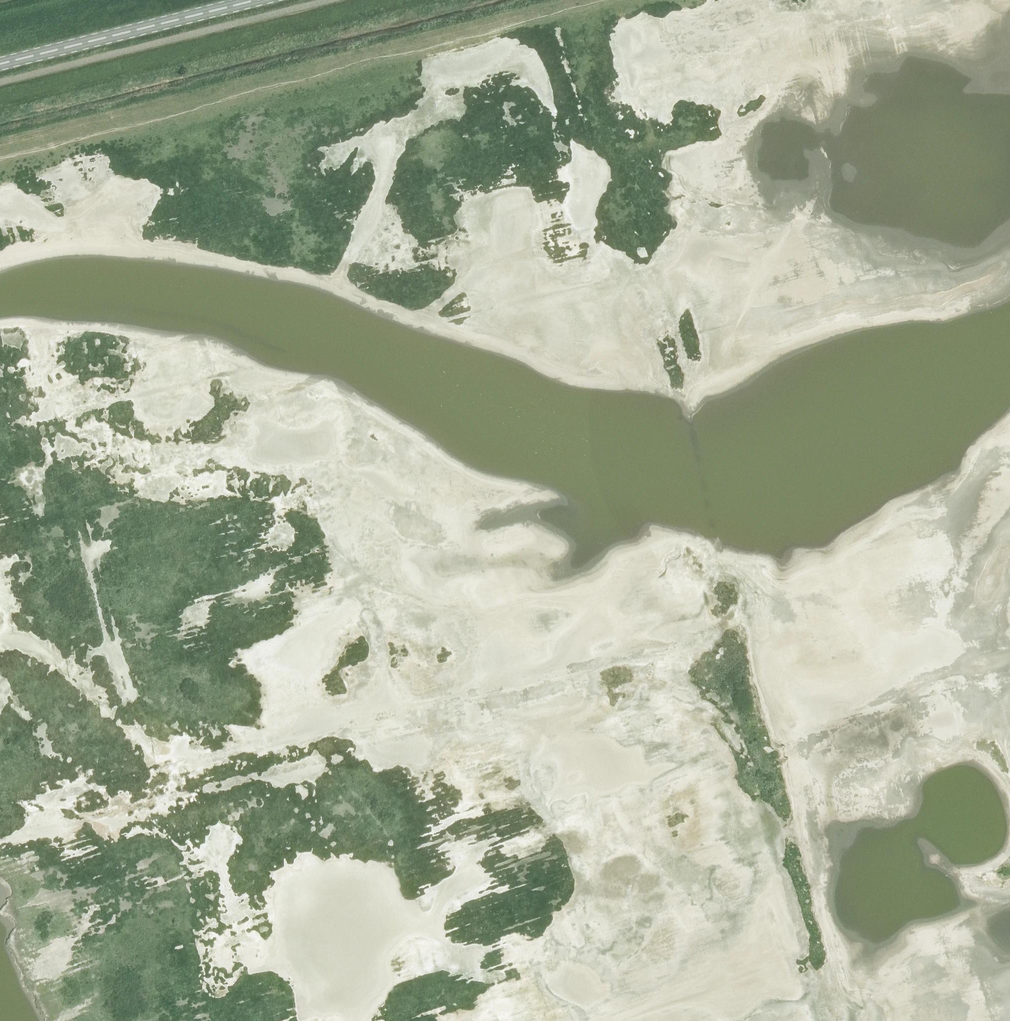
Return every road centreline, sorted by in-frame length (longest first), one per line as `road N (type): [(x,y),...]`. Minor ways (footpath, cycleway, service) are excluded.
road 1 (secondary): [(0,64),(253,0)]

